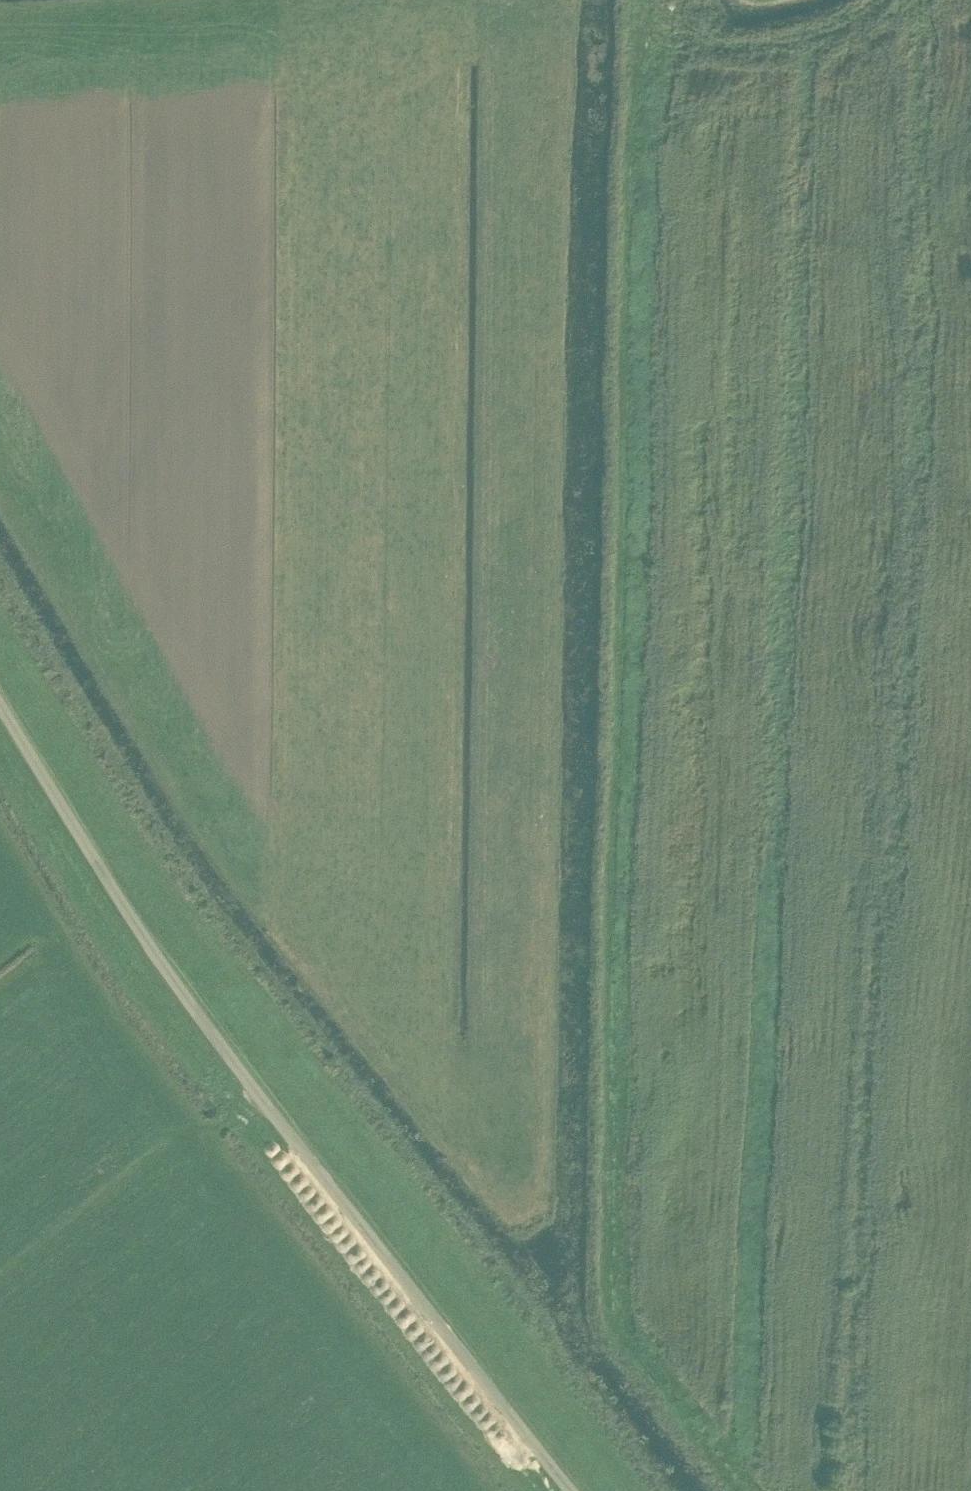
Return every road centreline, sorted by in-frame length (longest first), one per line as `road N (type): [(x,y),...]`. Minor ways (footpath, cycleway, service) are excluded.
road 1 (unclassified): [(568,1490),(167,971),(0,699)]

